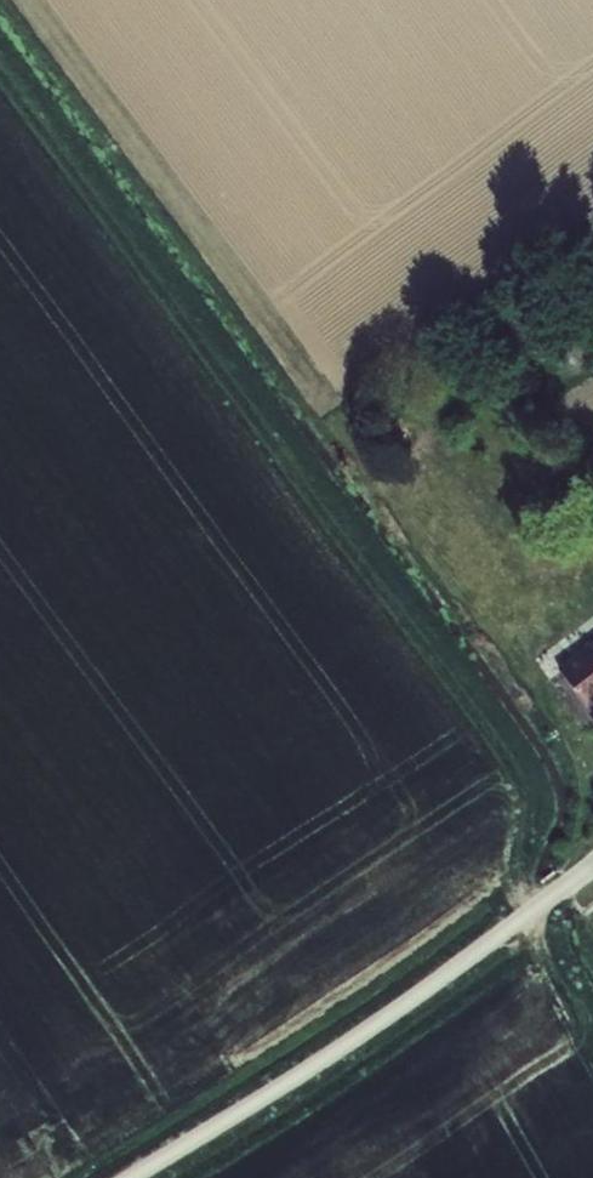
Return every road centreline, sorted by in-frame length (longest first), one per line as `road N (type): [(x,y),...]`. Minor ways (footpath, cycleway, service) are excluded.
road 1 (unclassified): [(134,1177),(336,1055),(592,867)]

